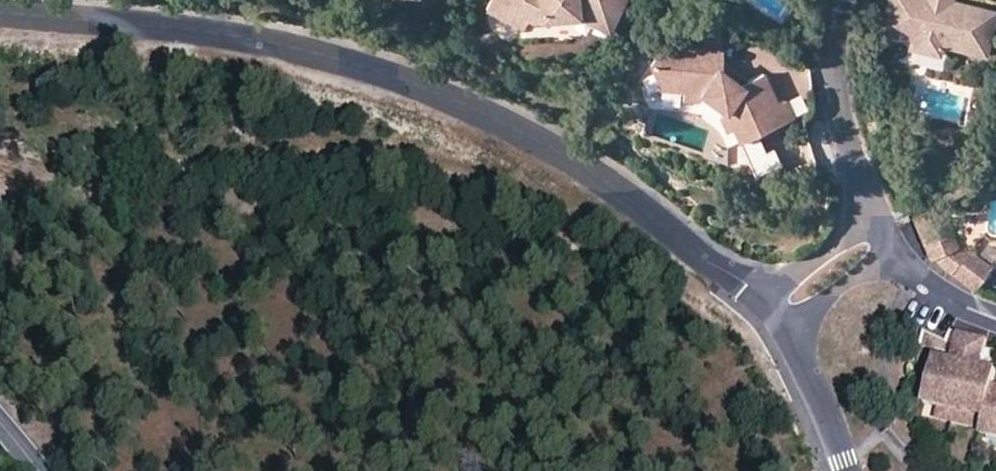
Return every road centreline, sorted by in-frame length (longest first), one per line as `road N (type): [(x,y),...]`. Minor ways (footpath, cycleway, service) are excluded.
road 1 (residential): [(760,291),(708,262),(565,155),(429,89),(239,37),(0,12)]
road 2 (residential): [(866,211),(834,90),(840,0)]
road 3 (residential): [(844,470),(787,328)]
road 4 (residential): [(866,211),(811,265),(760,291)]
road 5 (residential): [(787,328),(889,253)]
road 6 (residential): [(889,253),(933,290),(995,319)]

